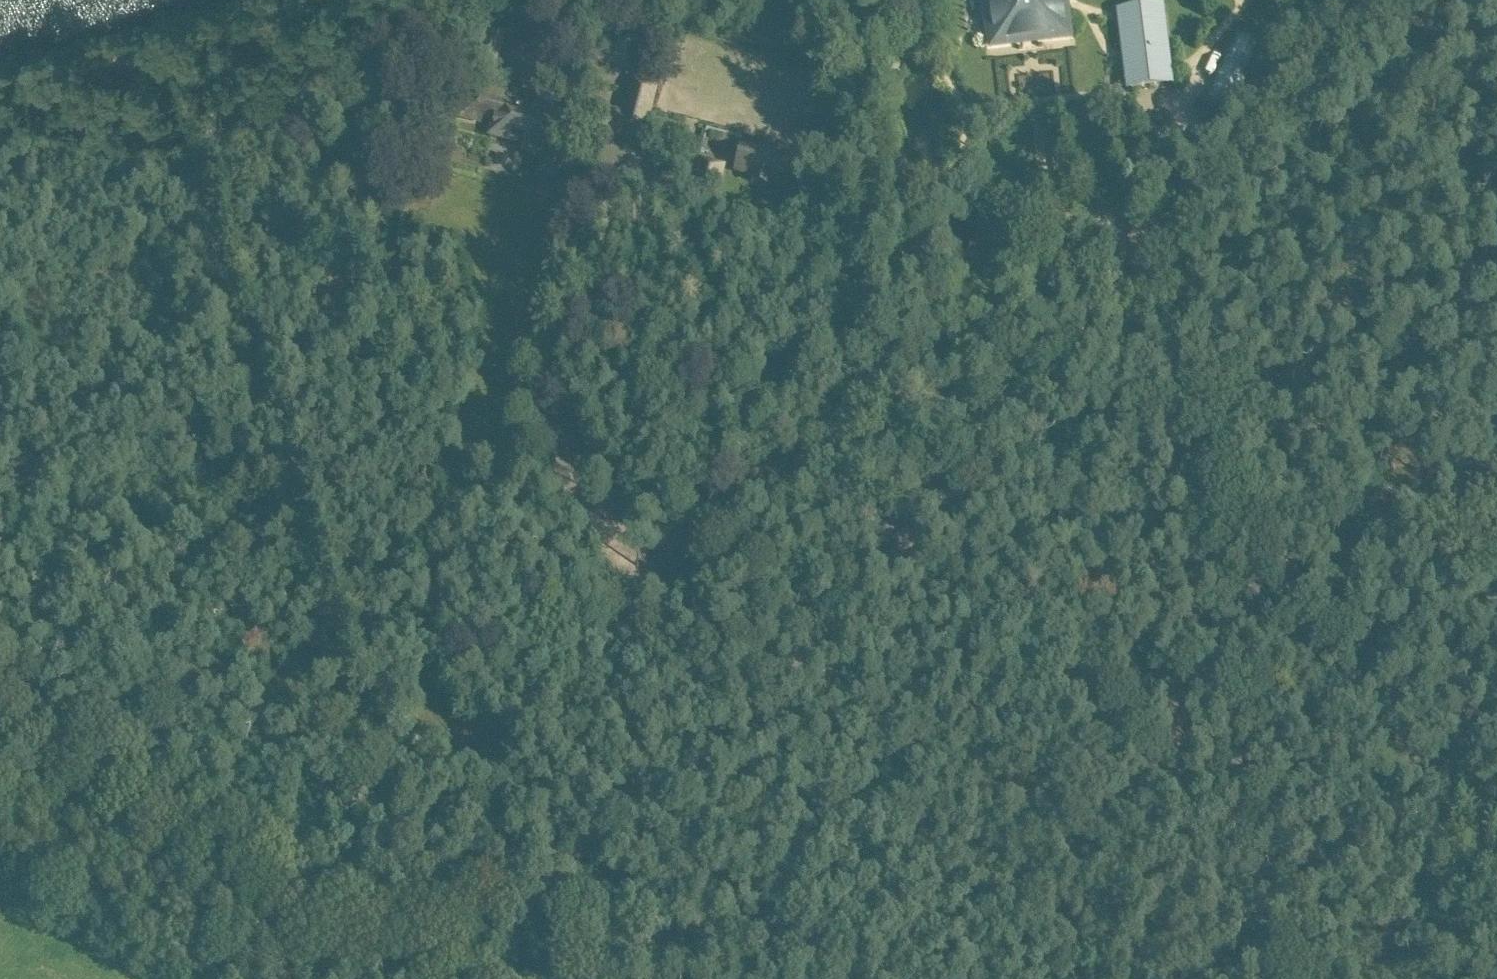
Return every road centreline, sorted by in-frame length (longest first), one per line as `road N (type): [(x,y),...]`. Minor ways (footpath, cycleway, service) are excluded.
road 1 (unclassified): [(1197,553),(1142,275),(829,624)]
road 2 (track): [(829,624),(500,978)]
road 3 (unclassified): [(388,978),(0,696)]
road 4 (unclassified): [(1274,978),(1197,553)]
road 5 (unclassified): [(1197,553),(1234,555),(1326,606),(1421,611),(1496,602)]

